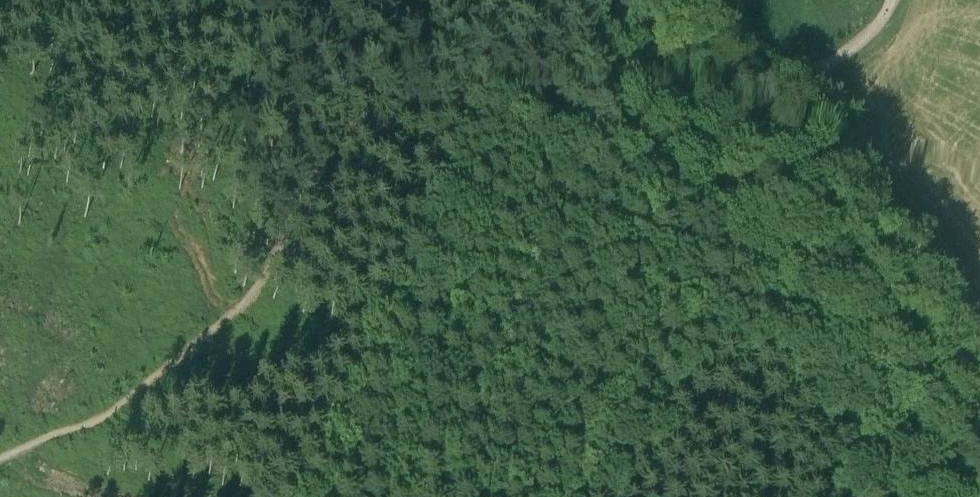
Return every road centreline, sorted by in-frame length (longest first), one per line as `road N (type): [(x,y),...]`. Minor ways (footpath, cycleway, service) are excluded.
road 1 (track): [(791,83),(979,325)]
road 2 (track): [(938,496),(914,426),(853,343),(758,274)]
road 3 (track): [(573,496),(609,447),(687,374),(758,274)]
road 4 (track): [(690,195),(736,130),(791,83)]
road 5 (track): [(791,83),(864,31),(889,0)]

